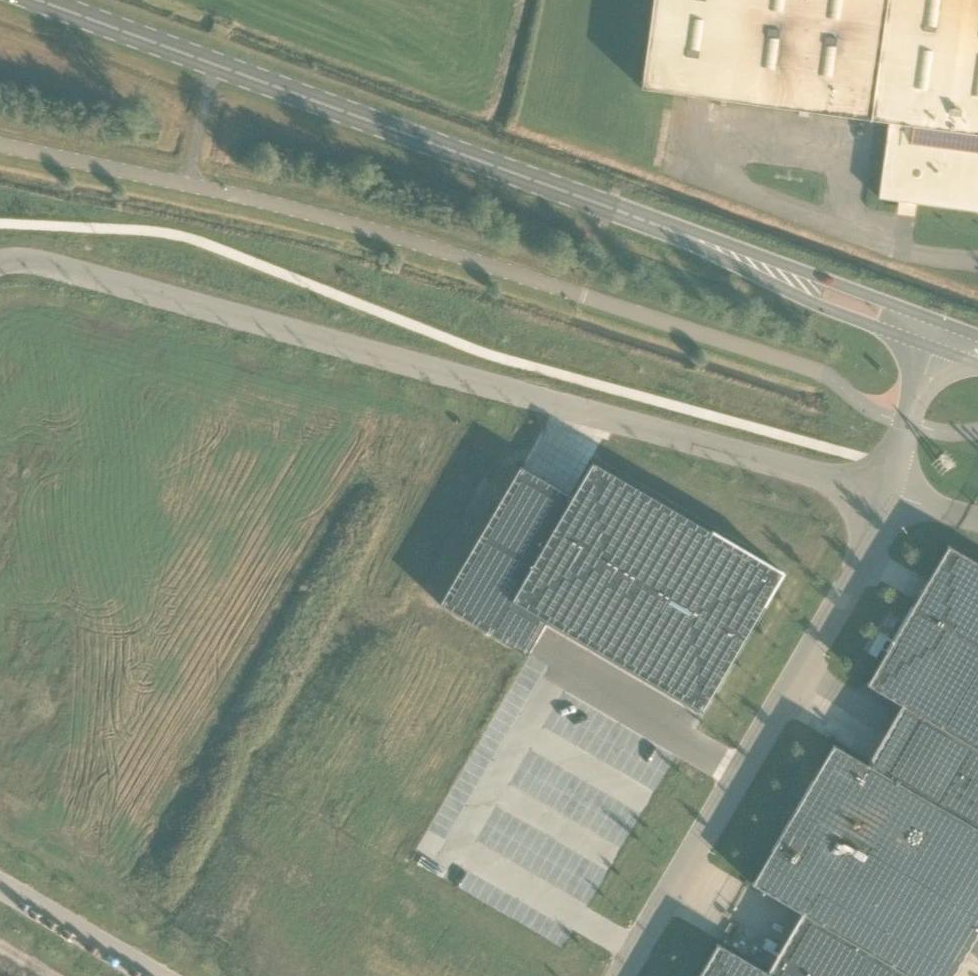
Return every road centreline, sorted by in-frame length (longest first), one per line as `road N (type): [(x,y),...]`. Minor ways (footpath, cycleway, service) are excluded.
road 1 (unclassified): [(908,425),(821,372),(389,233),(0,145)]
road 2 (unclassified): [(0,263),(59,266),(889,495)]
road 3 (primary): [(686,236),(43,0)]
road 4 (unclassified): [(889,495),(870,553),(621,975)]
road 5 (primary): [(686,236),(822,307),(933,346)]
road 6 (primary): [(941,322),(734,245),(686,236)]
road 7 (unclassified): [(154,975),(0,885)]

